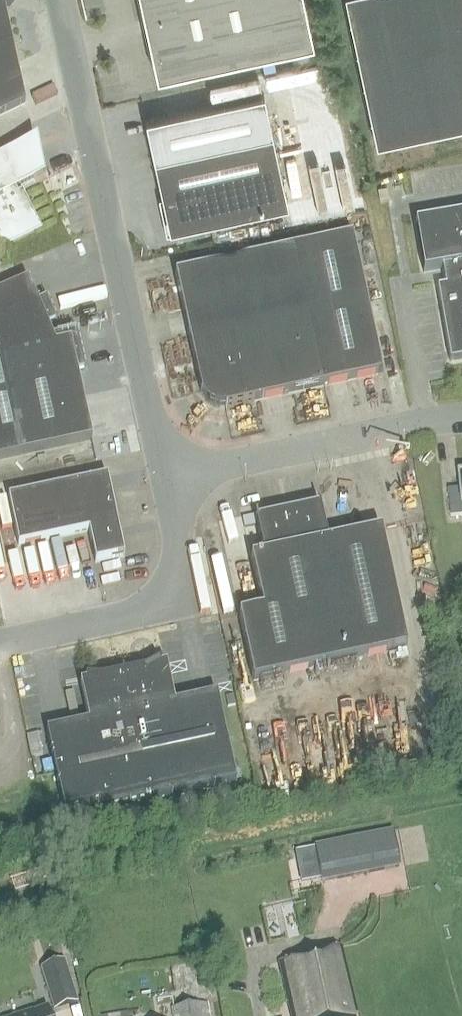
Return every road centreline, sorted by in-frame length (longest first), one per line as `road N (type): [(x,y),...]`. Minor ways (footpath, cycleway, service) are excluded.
road 1 (unclassified): [(171,477),(63,0)]
road 2 (unclassified): [(0,637),(192,594),(171,477)]
road 3 (unclassified): [(171,477),(461,420)]

